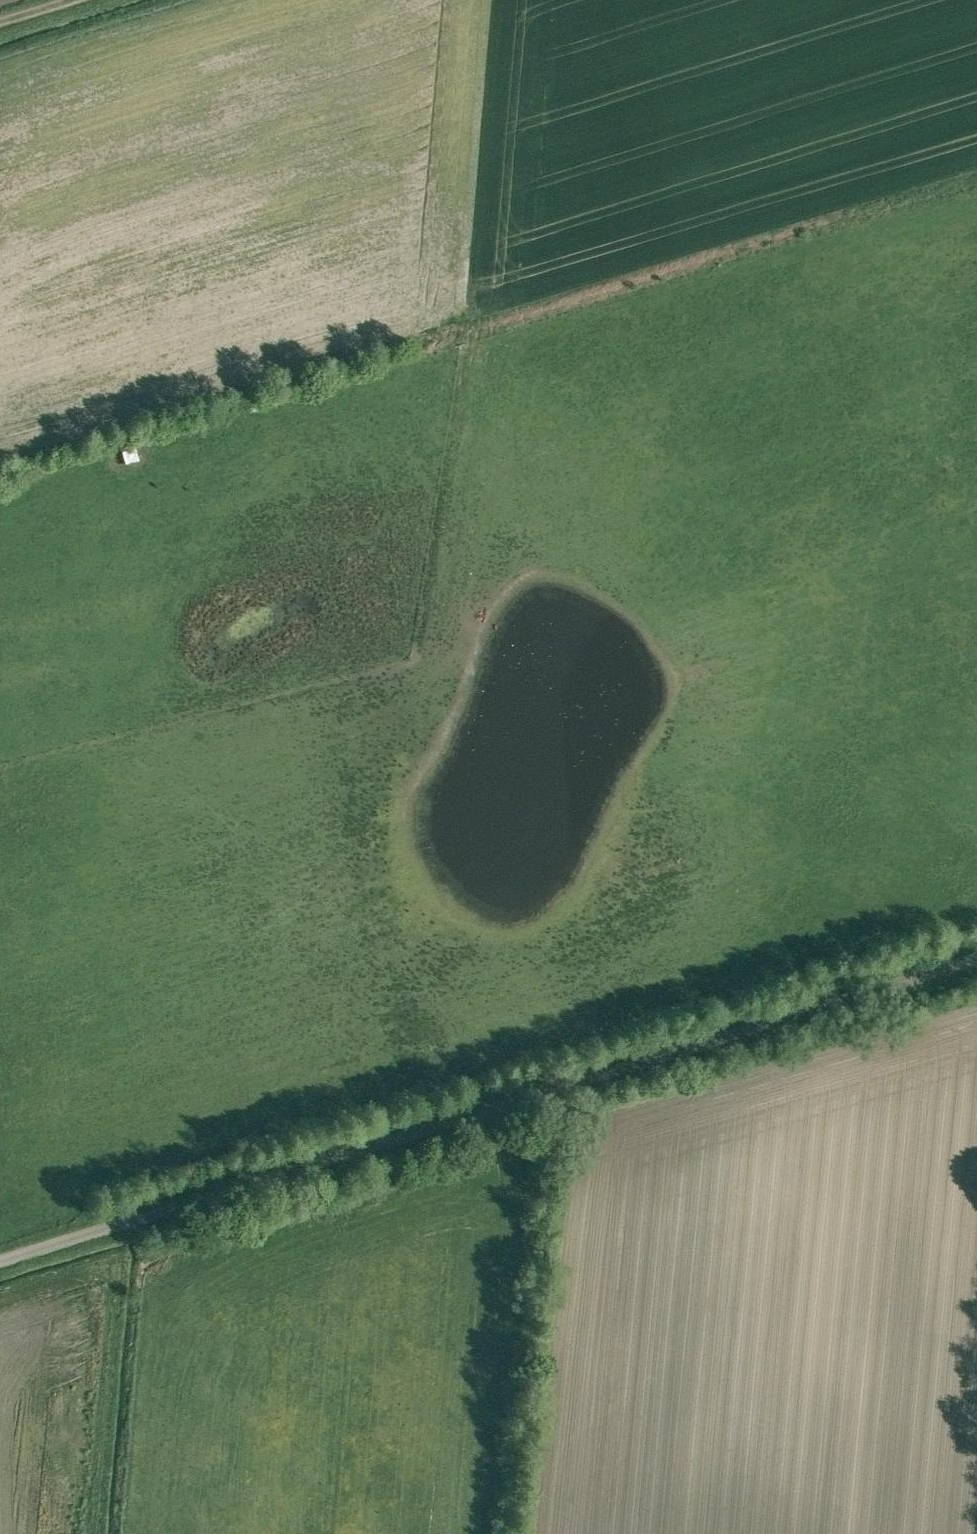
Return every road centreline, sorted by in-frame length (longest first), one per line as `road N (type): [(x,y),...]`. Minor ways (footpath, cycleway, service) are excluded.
road 1 (unclassified): [(0,1261),(976,957)]

